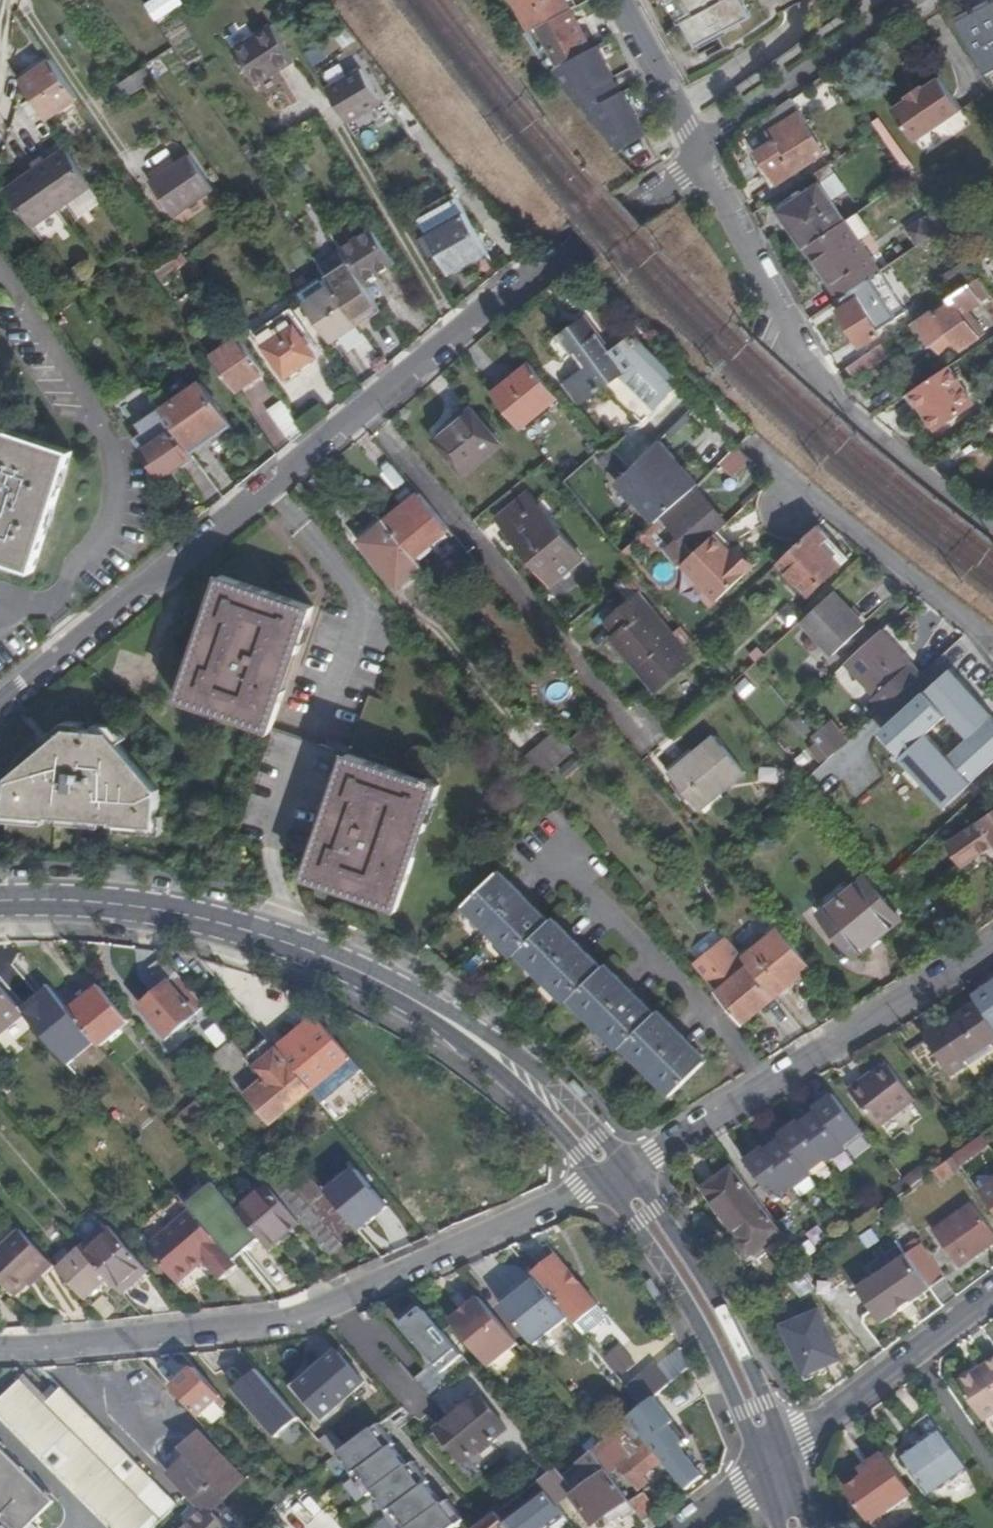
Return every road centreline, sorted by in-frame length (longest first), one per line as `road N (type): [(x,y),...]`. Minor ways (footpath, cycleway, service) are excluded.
road 1 (residential): [(0,707),(700,150)]
road 2 (residential): [(602,1186),(355,1297),(294,1314),(0,1346)]
road 3 (residential): [(700,150),(825,395),(992,529)]
road 4 (secondary): [(0,901),(109,902),(257,933),(398,991),(463,1031)]
road 5 (residential): [(992,955),(629,1170)]
road 6 (secondary): [(602,1186),(709,1341),(763,1472)]
road 7 (secondary): [(786,1454),(704,1280),(629,1170)]
road 8 (residential): [(992,644),(771,459)]
road 9 (residential): [(915,0),(700,150)]
road 10 (residential): [(786,1454),(992,1292)]
road 11 (secondary): [(629,1170),(537,1071),(463,1031)]
road 12 (secondary): [(463,1031),(602,1186)]
road 13 (residential): [(622,0),(700,150)]

